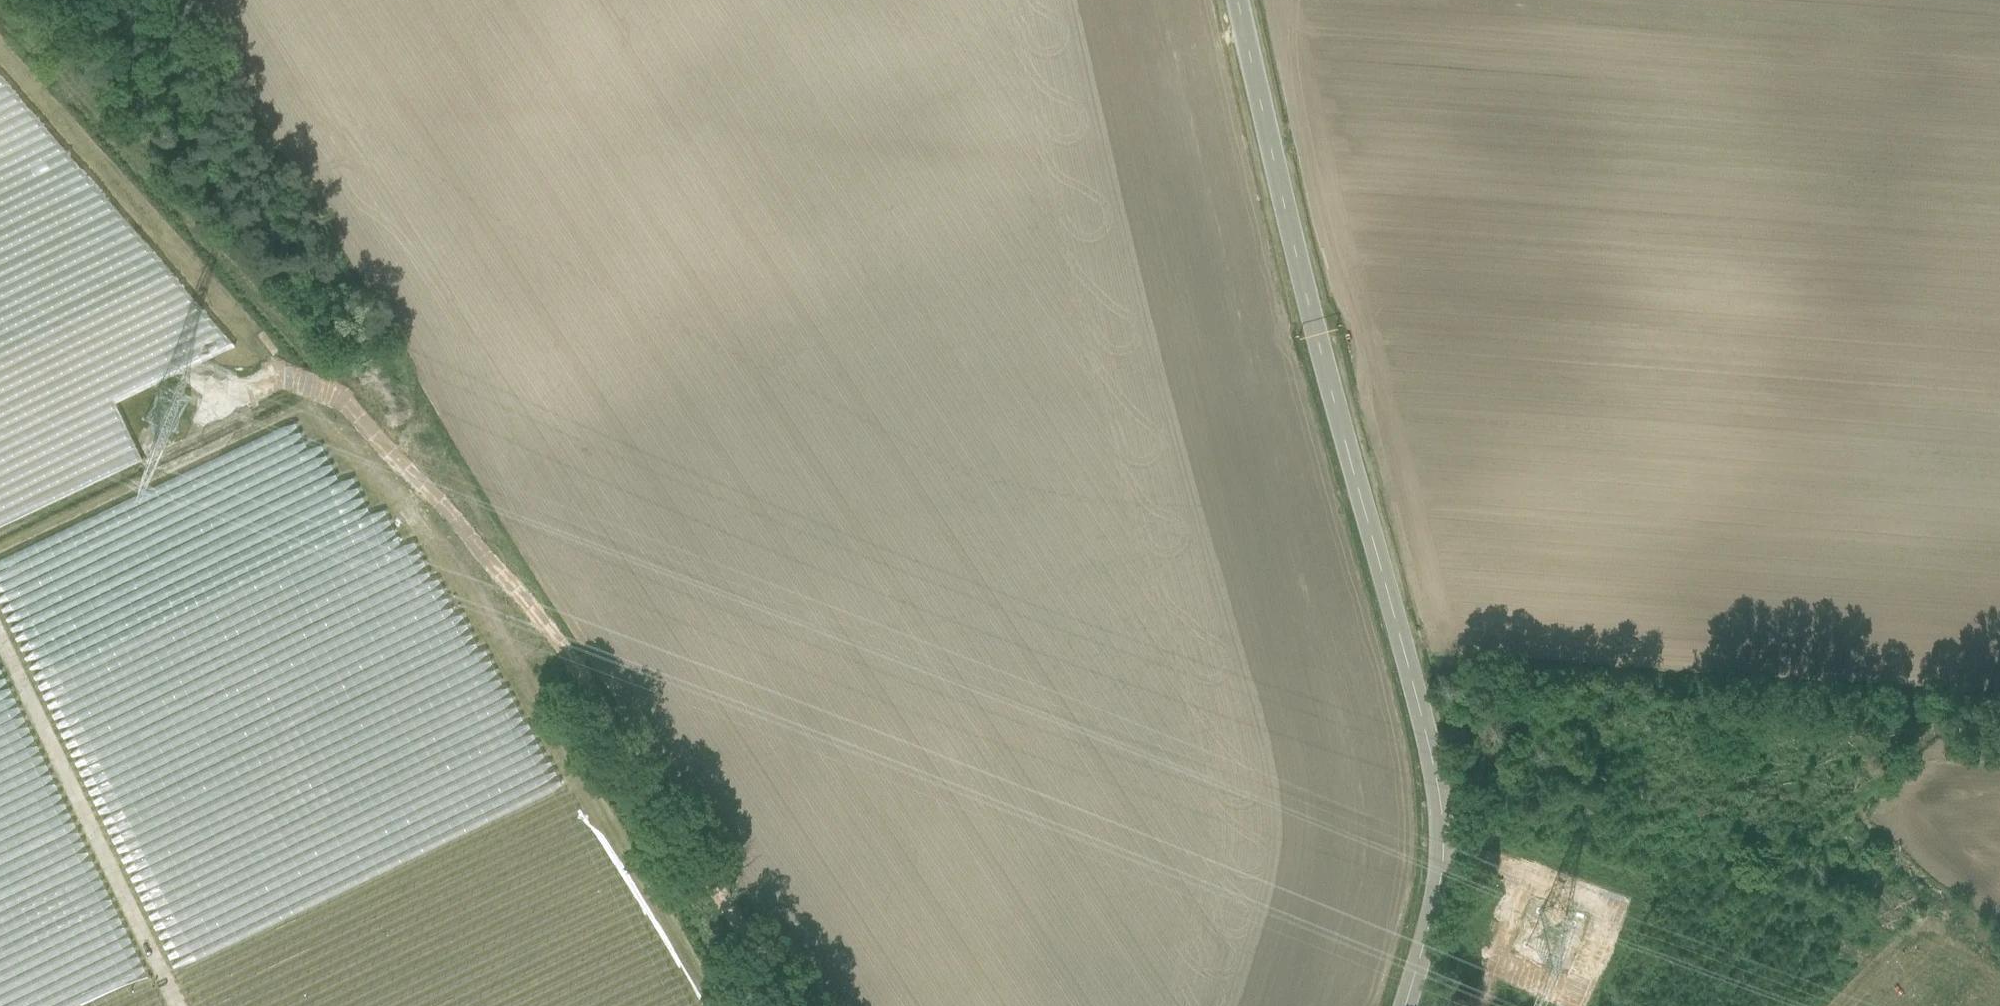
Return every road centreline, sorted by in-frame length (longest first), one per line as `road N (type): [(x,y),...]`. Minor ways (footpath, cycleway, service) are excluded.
road 1 (track): [(803,1005),(3,0)]
road 2 (unclassified): [(1402,1005),(1423,933),(1439,808),(1433,755),(1244,0)]

